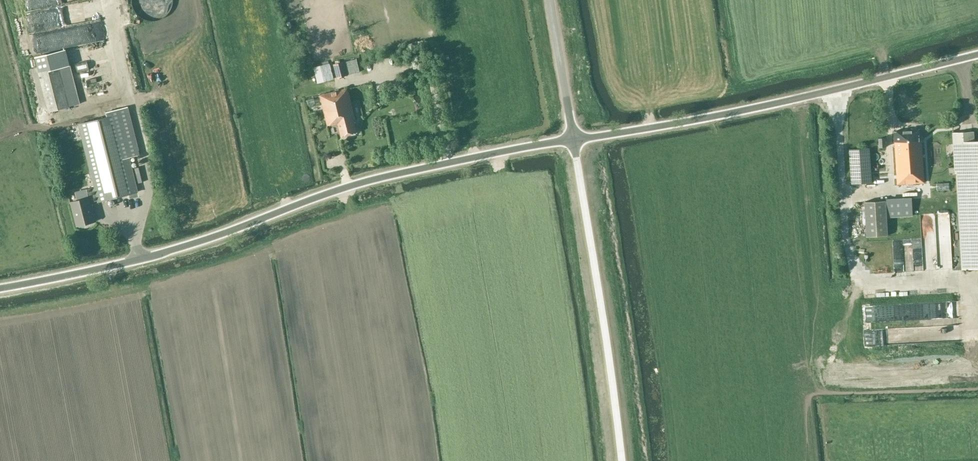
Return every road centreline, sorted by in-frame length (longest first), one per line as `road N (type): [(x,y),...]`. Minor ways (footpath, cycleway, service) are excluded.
road 1 (unclassified): [(0,291),(134,264),(378,180),(574,142)]
road 2 (unclassified): [(574,142),(977,56)]
road 3 (unclassified): [(622,460),(574,142)]
road 4 (unclassified): [(574,142),(550,0)]

